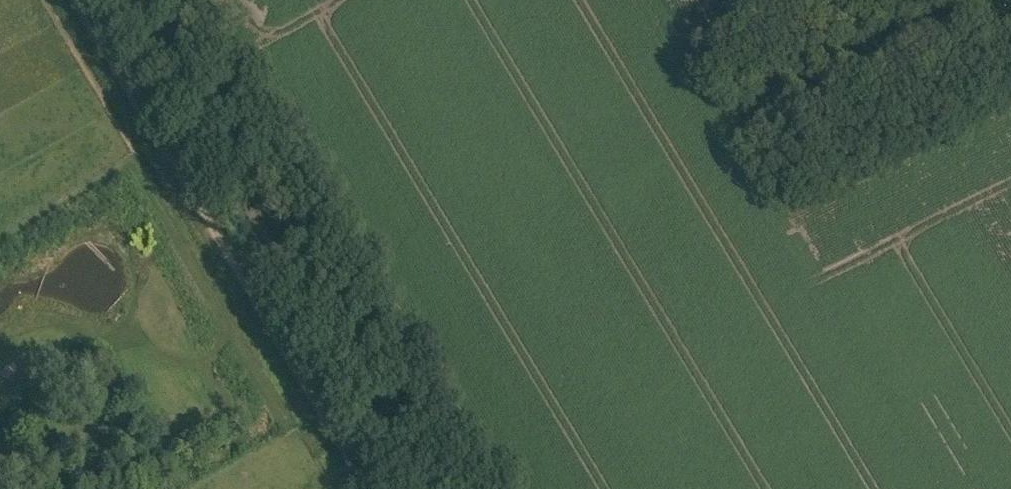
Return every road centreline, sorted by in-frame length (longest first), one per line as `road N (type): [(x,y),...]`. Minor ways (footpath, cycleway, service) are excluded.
road 1 (track): [(70,0),(365,488)]

